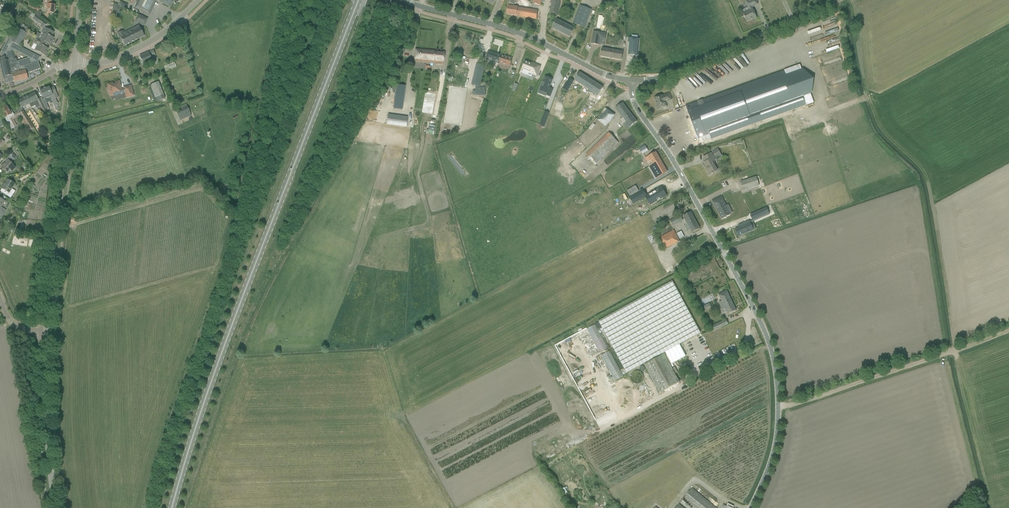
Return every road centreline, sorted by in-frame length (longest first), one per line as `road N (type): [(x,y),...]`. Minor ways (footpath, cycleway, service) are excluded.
road 1 (primary): [(169,507),(227,331),(358,0)]
road 2 (tertiary): [(751,507),(774,456),(779,423),(771,346),(686,182),(636,107),(631,81)]
road 3 (tertiary): [(46,331),(74,66)]
road 4 (tertiary): [(631,81),(506,29),(403,0)]
road 5 (tertiary): [(631,81),(672,75),(834,0)]
road 6 (track): [(780,407),(953,349)]
road 7 (tertiary): [(56,507),(46,331)]
road 8 (tertiary): [(198,0),(142,47),(74,66)]

